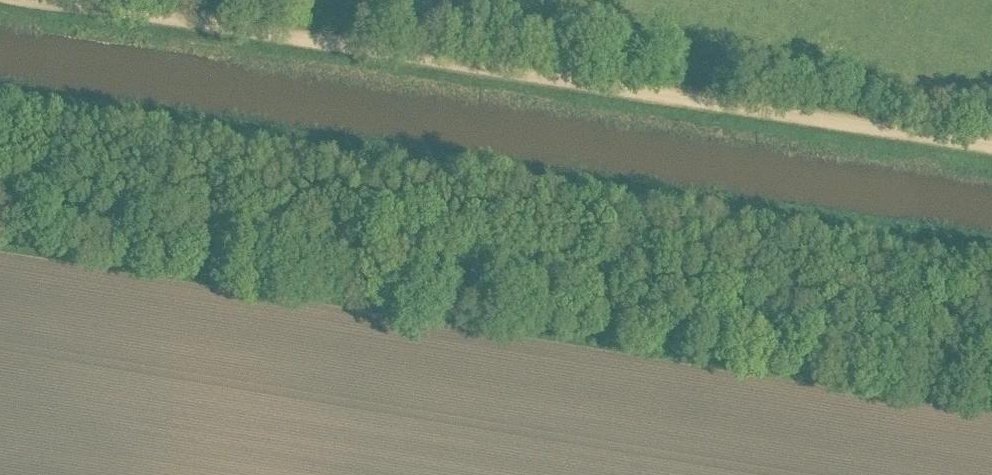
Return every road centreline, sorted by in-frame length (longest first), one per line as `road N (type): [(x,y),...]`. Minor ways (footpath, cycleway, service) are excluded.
road 1 (track): [(991,263),(0,112)]
road 2 (track): [(991,143),(17,0)]

